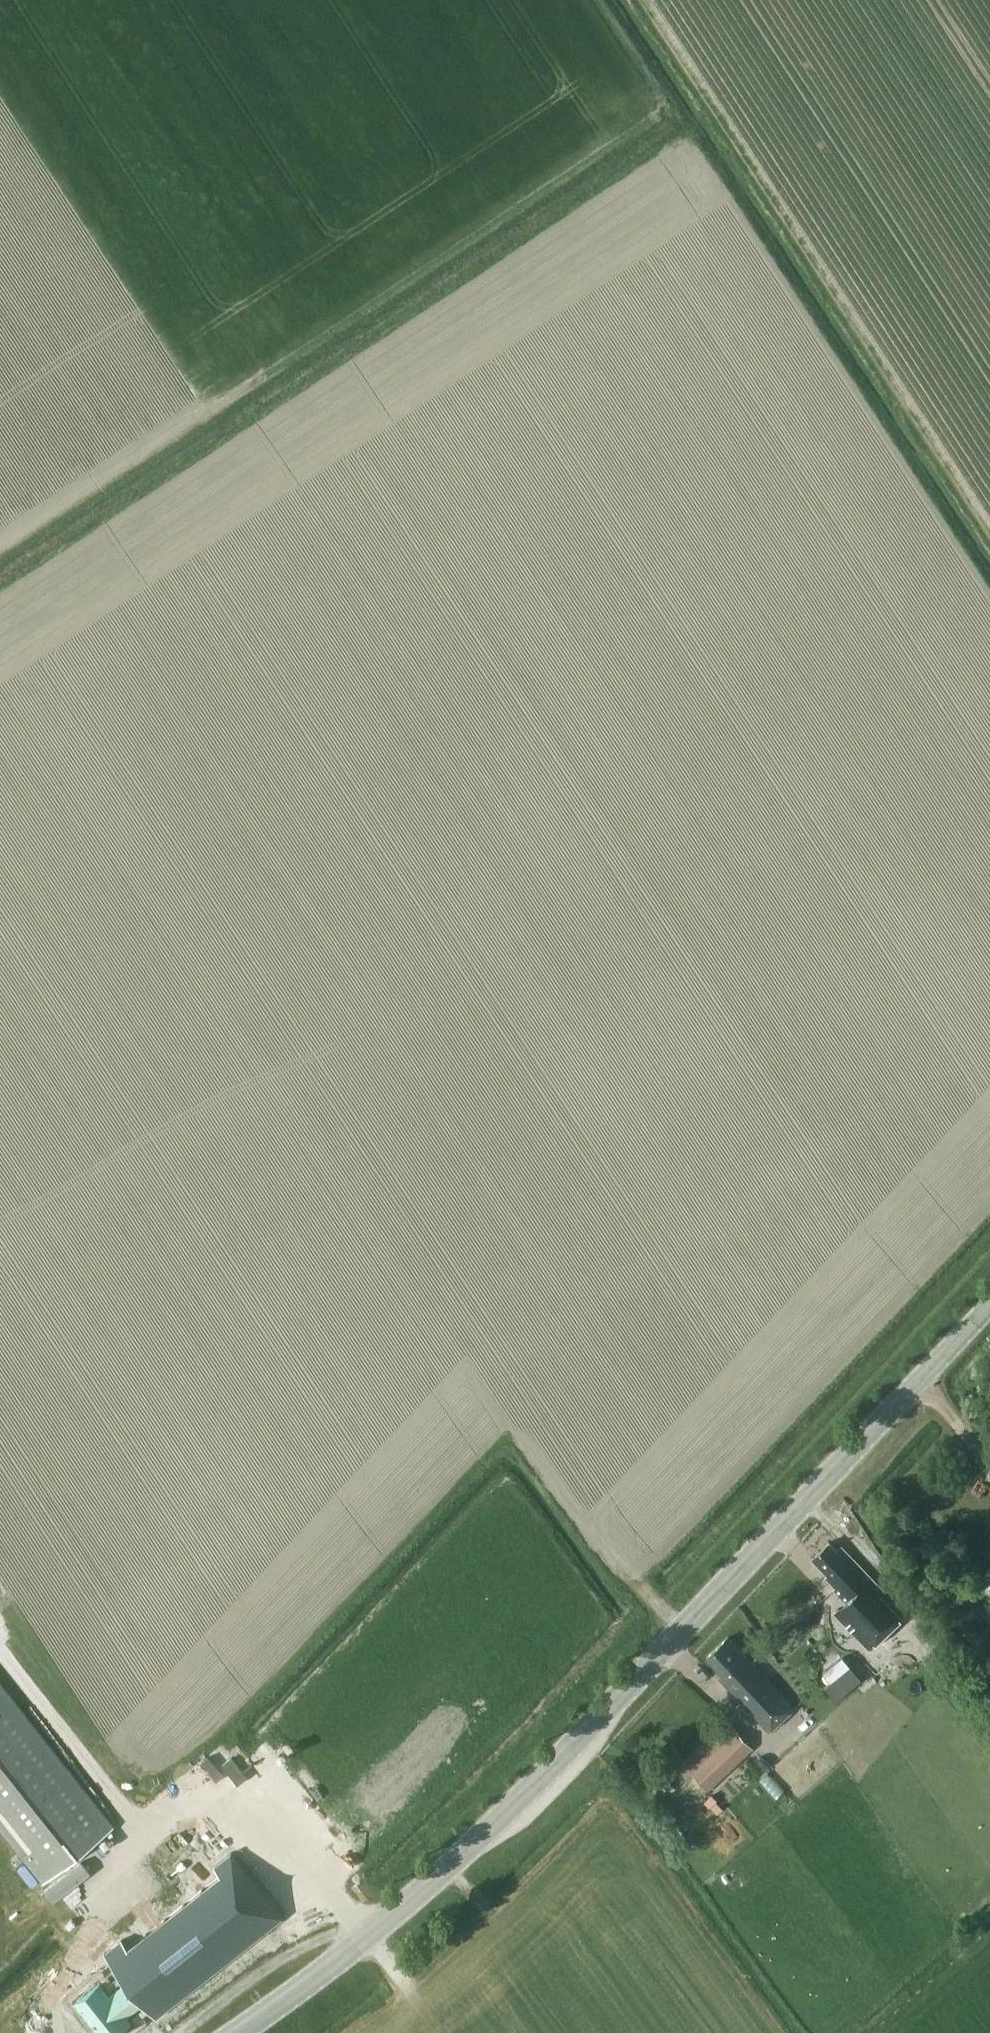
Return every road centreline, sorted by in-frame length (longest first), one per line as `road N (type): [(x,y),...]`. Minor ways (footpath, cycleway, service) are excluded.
road 1 (tertiary): [(240,2032),(449,1870),(582,1740),(989,1306)]

